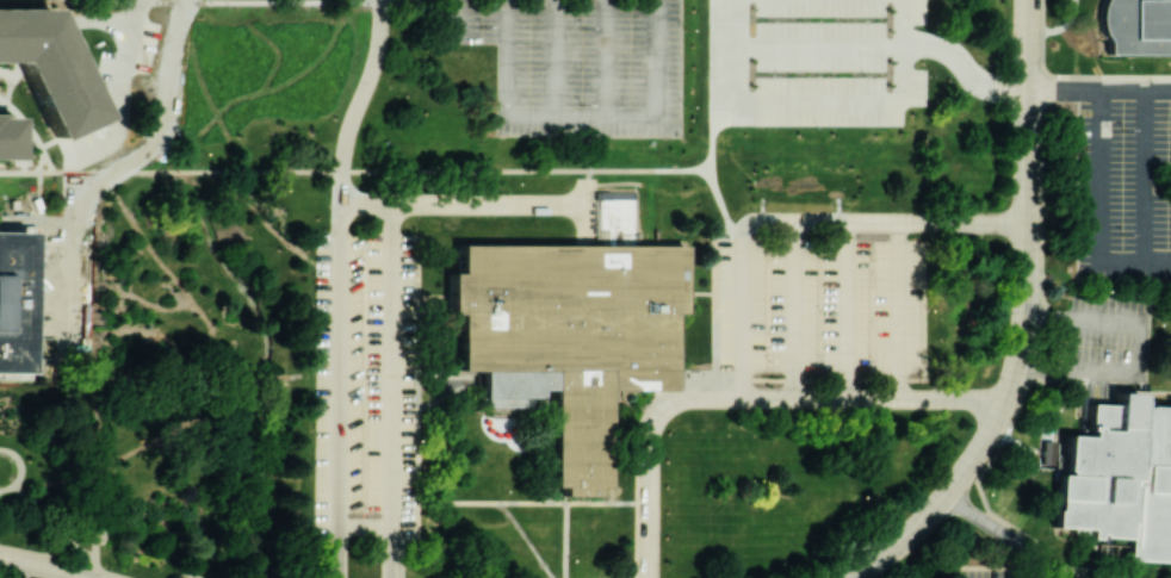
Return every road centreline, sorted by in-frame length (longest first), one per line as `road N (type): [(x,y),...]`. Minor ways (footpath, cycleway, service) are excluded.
road 1 (residential): [(845,577),(903,540),(946,495),(1009,386),(1026,265),(1026,0)]
road 2 (residential): [(341,201),(338,577)]
road 3 (residential): [(381,0),(372,68),(343,145),(341,201)]

